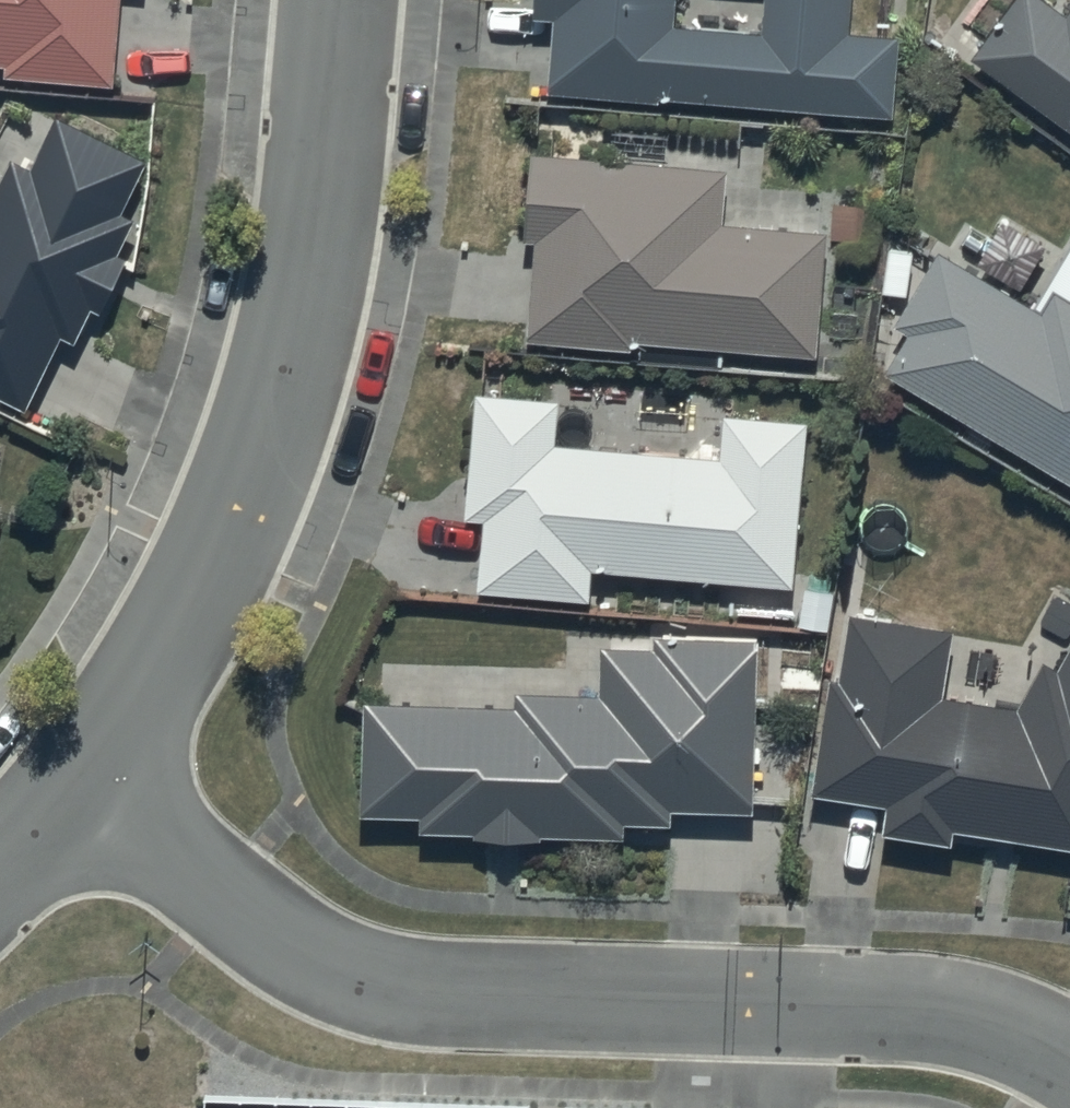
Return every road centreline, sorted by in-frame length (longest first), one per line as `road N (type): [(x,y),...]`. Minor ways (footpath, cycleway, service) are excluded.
road 1 (residential): [(90,786),(201,599),(261,458),(299,329),(324,198),(341,0)]
road 2 (residential): [(795,1002),(474,994),(342,975),(220,894),(90,786)]
road 3 (residential): [(1069,1054),(1007,1023),(933,1009),(795,1002)]
road 4 (residential): [(0,874),(90,786)]

